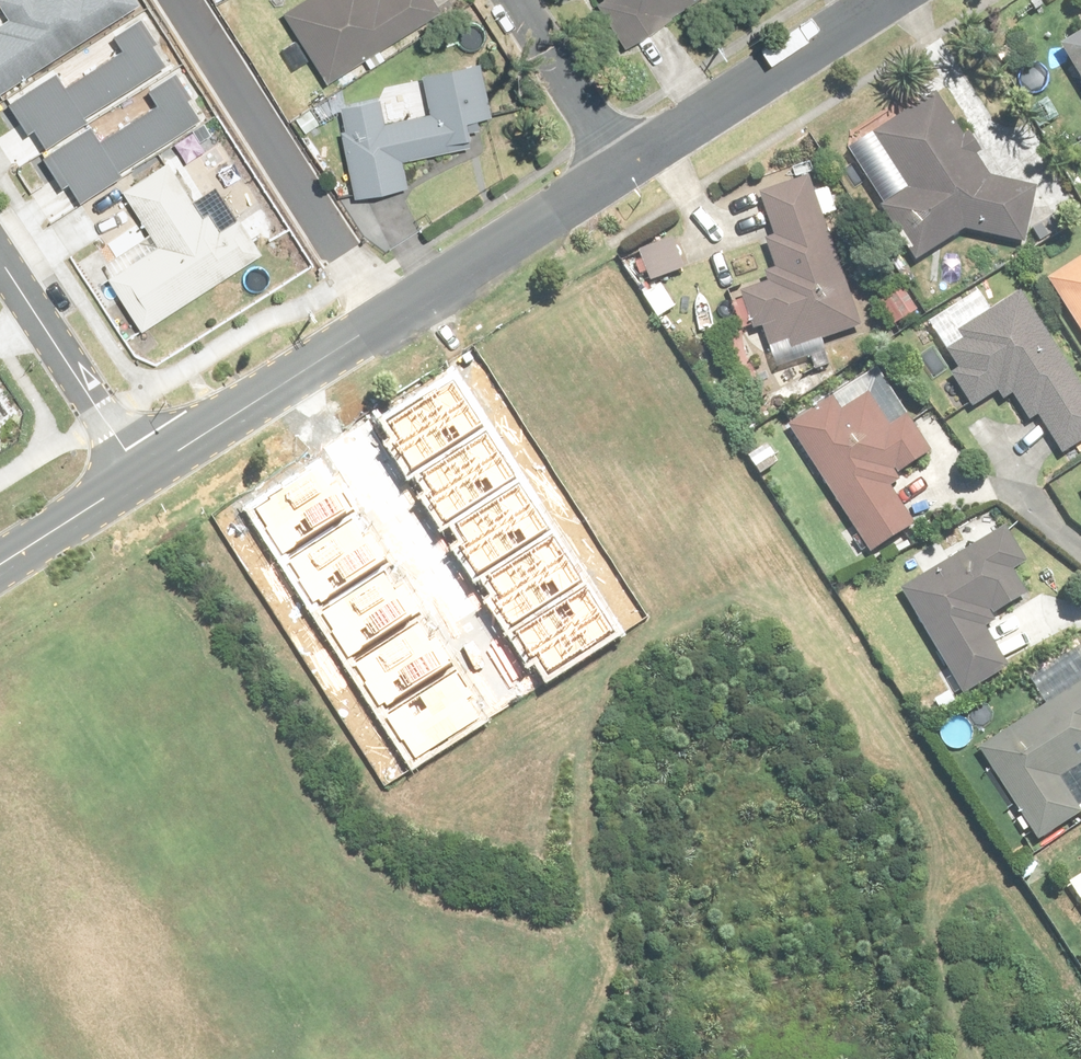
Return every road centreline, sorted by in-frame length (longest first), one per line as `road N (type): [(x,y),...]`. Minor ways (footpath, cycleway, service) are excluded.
road 1 (residential): [(384,320),(181,0)]
road 2 (tertiary): [(624,170),(891,0)]
road 3 (tertiary): [(142,475),(384,320)]
road 4 (tertiary): [(384,320),(624,170)]
road 5 (residential): [(142,475),(0,259)]
road 6 (residential): [(516,0),(624,170)]
road 7 (tertiary): [(0,559),(142,475)]

